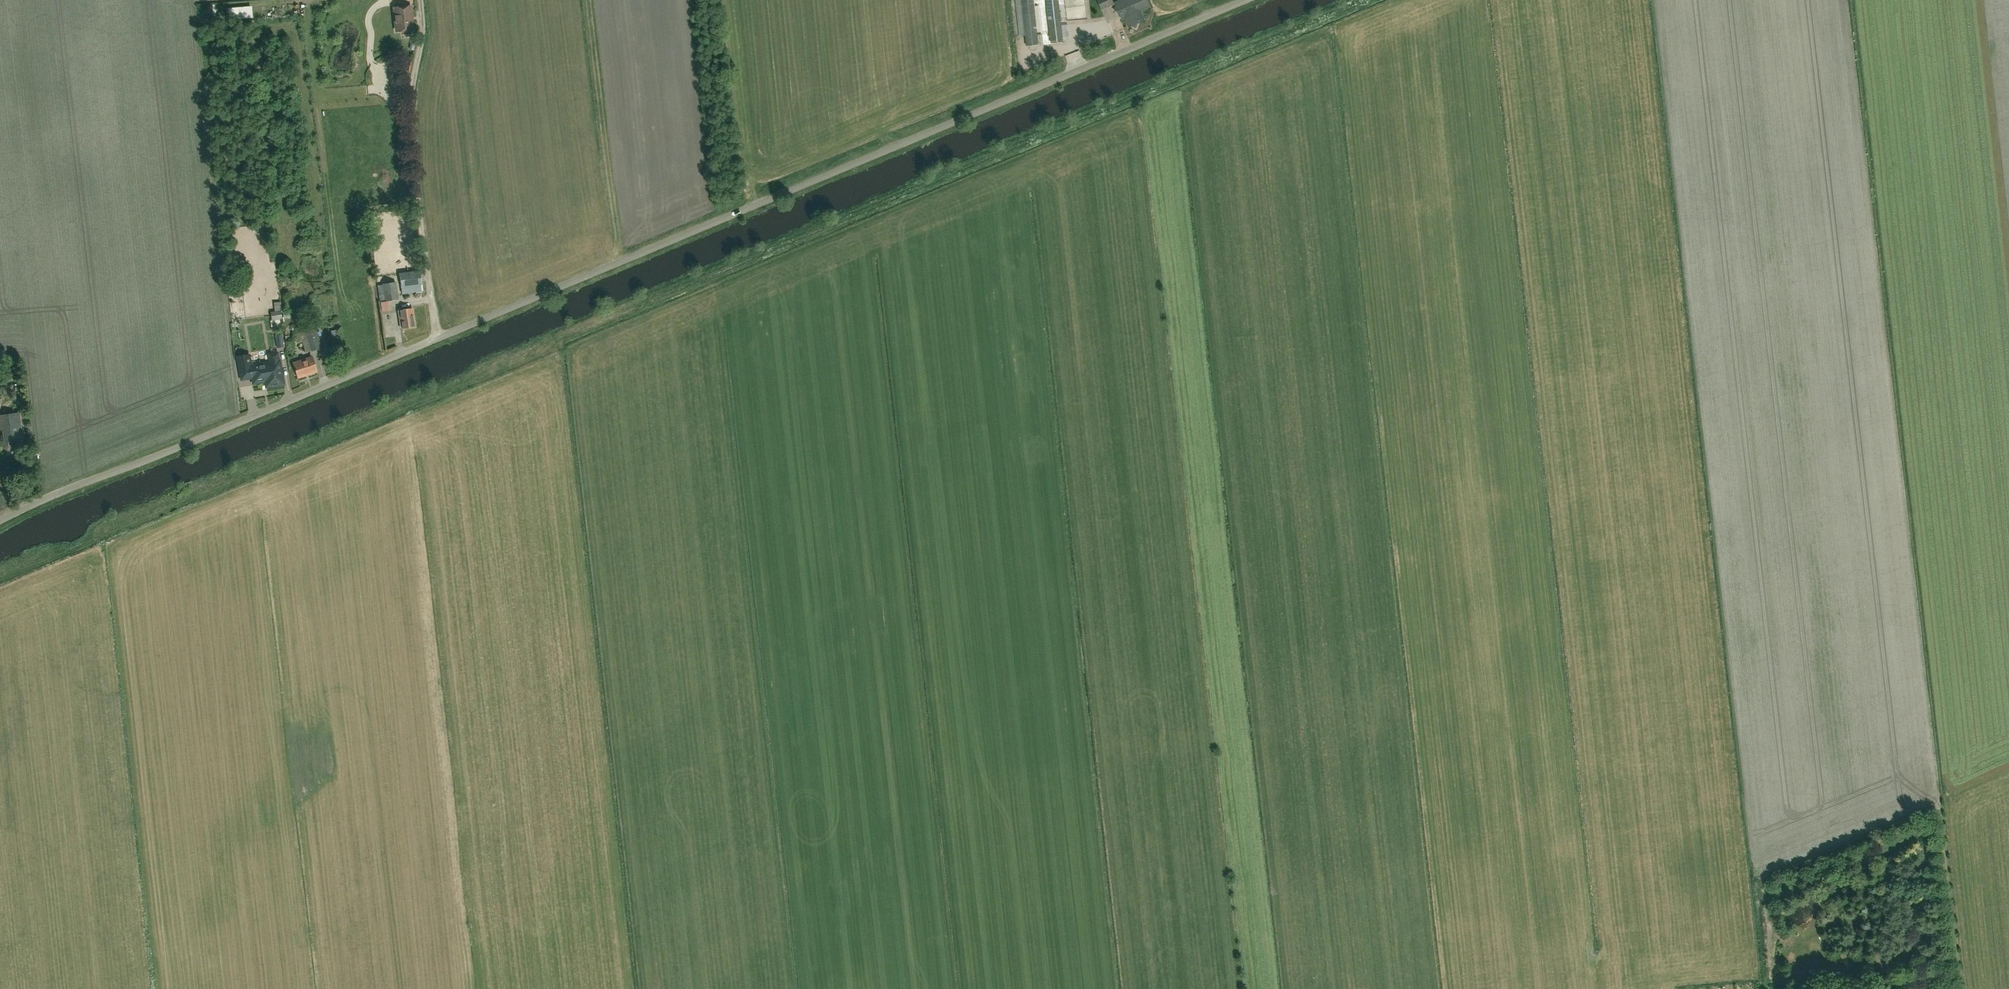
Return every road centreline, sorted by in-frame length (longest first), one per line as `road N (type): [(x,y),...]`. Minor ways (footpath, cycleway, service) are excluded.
road 1 (unclassified): [(0,520),(1245,0)]

